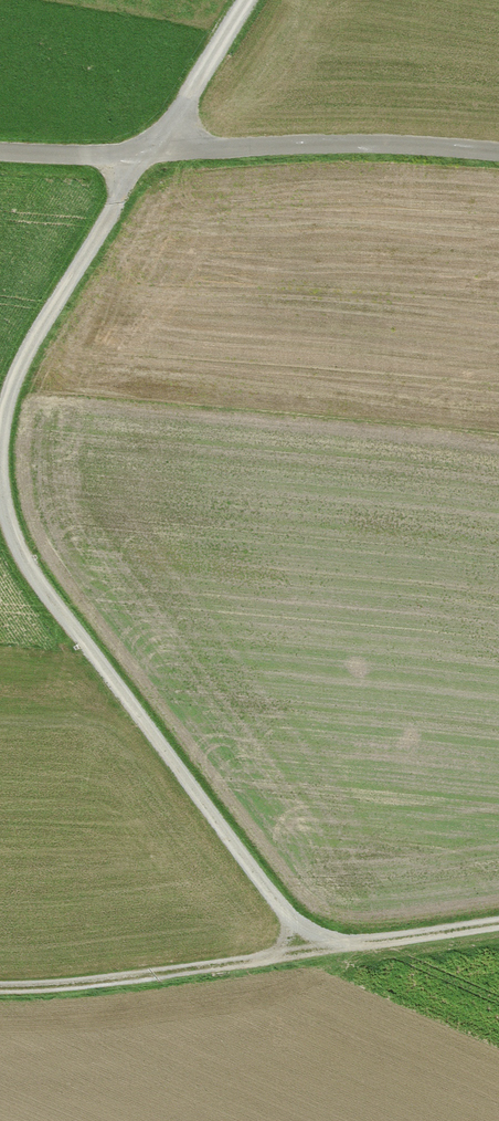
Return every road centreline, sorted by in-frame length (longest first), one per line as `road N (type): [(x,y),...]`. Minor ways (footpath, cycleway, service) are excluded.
road 1 (track): [(318,954),(28,567),(0,484)]
road 2 (track): [(498,922),(120,988),(0,987)]
road 3 (track): [(158,151),(309,140),(498,164)]
road 4 (track): [(0,390),(19,327),(84,260),(158,151)]
road 5 (track): [(248,0),(158,151)]
road 6 (track): [(158,151),(50,160),(0,155)]

